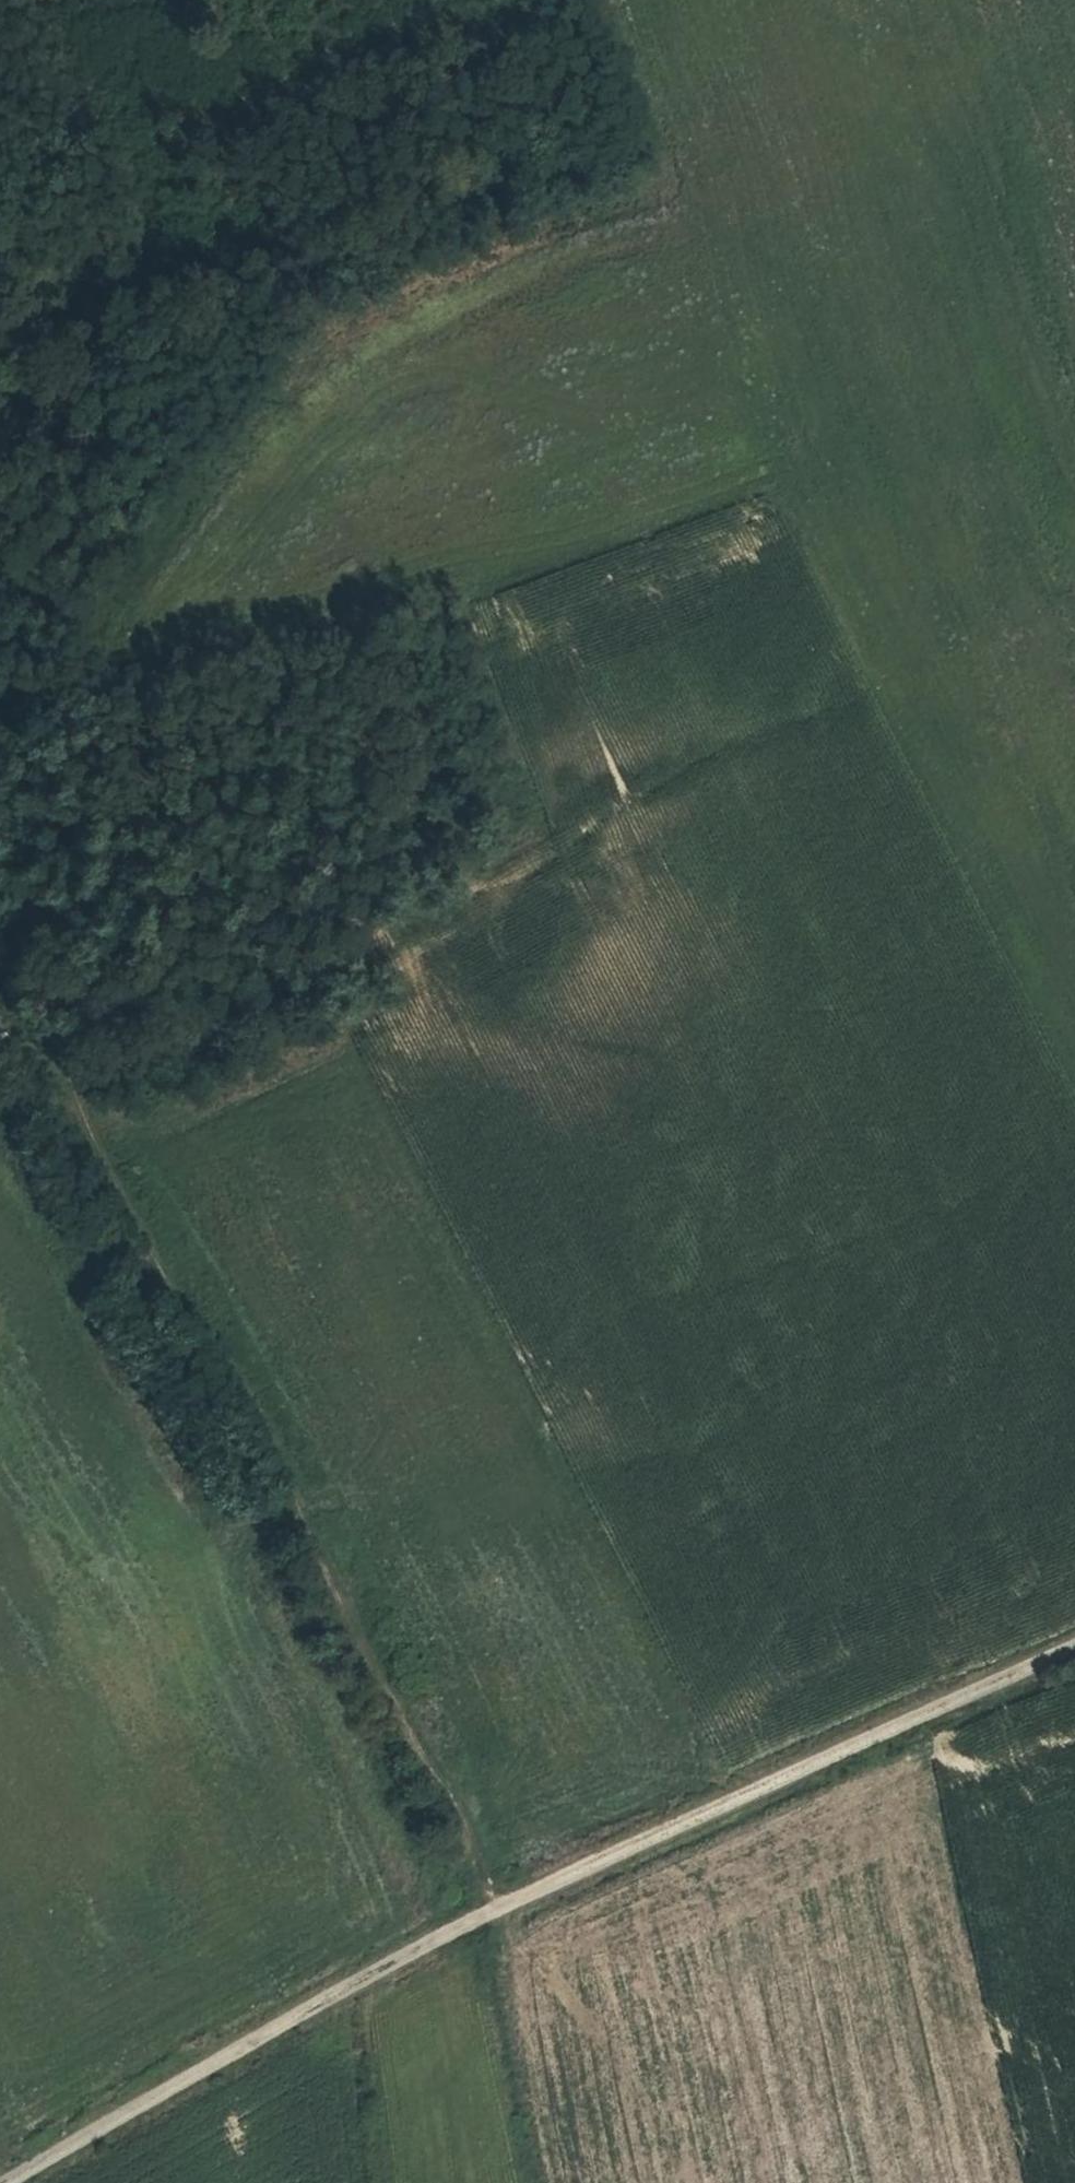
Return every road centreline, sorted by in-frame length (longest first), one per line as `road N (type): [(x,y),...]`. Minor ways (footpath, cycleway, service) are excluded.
road 1 (track): [(1074,1654),(489,1912),(20,2182)]

